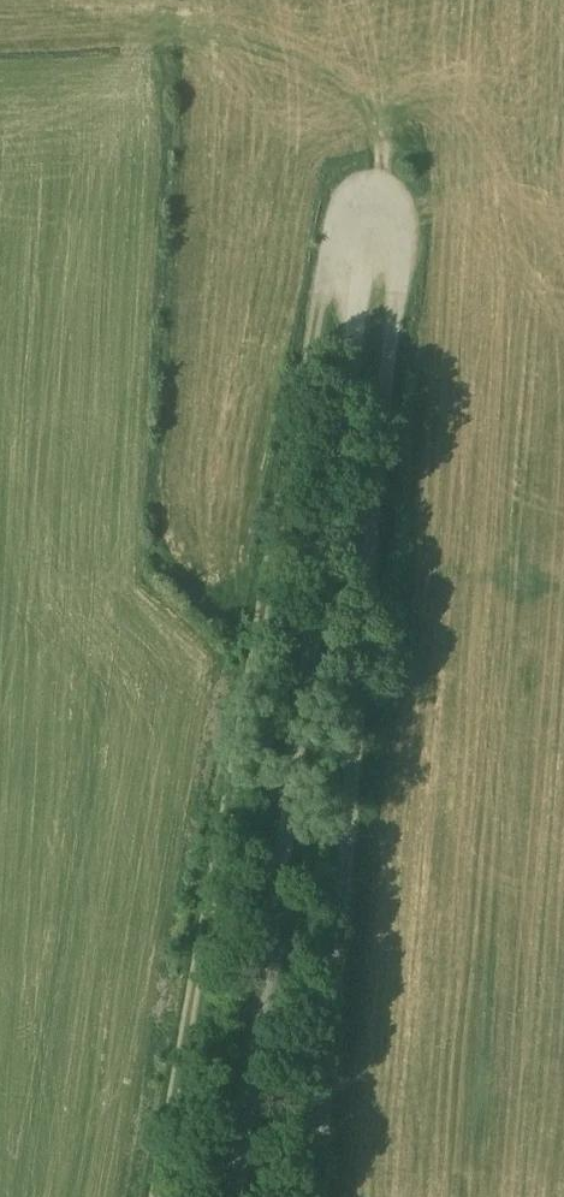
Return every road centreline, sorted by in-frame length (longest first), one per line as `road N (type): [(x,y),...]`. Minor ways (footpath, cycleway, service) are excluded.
road 1 (unclassified): [(242,1196),(375,208),(404,242),(317,1196)]
road 2 (track): [(375,208),(345,213),(331,271),(162,1196)]

